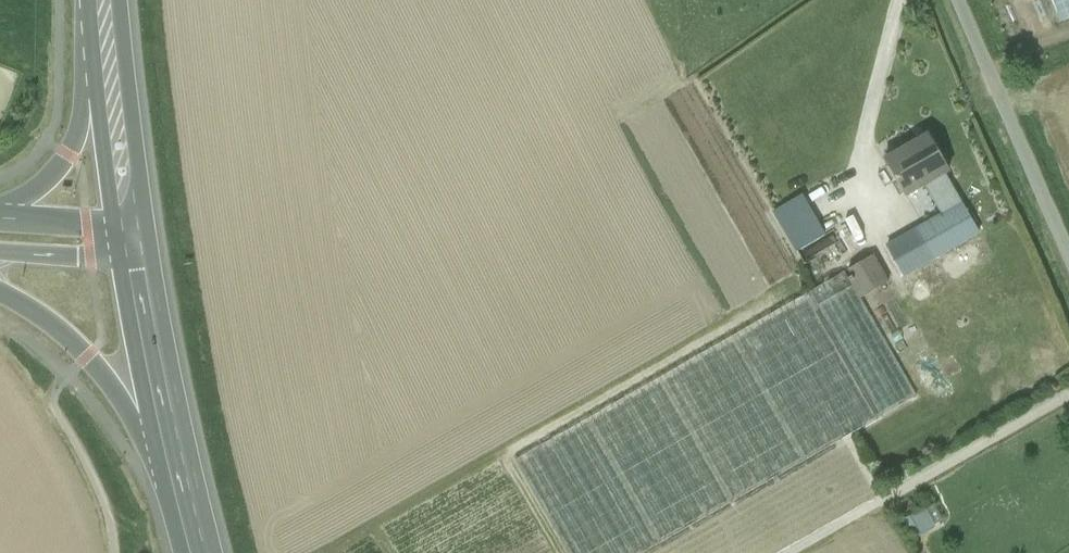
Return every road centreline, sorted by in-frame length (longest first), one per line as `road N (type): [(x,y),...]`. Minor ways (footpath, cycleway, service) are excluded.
road 1 (secondary): [(0,291),(88,358),(180,486)]
road 2 (secondary): [(100,0),(79,137),(46,182),(0,209)]
road 3 (track): [(969,0),(1068,218)]
road 4 (primary): [(180,486),(136,254)]
road 5 (track): [(906,210),(878,159),(881,111),(912,0)]
road 6 (primary): [(130,217),(104,0)]
road 7 (track): [(114,552),(107,503),(50,402),(68,376)]
road 8 (secondary): [(0,256),(136,254)]
road 9 (secondary): [(130,217),(86,224),(0,219)]

